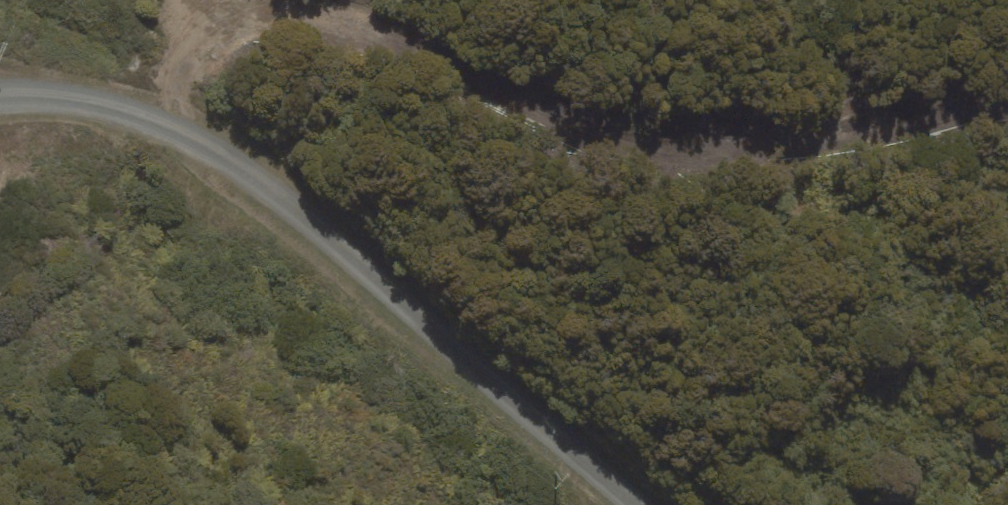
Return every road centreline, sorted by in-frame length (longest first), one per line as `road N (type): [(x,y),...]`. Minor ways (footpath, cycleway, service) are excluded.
road 1 (track): [(1007,105),(719,144),(650,137),(359,24),(298,7),(253,7),(194,39),(160,125)]
road 2 (residential): [(0,100),(130,114),(237,165),(635,504)]

